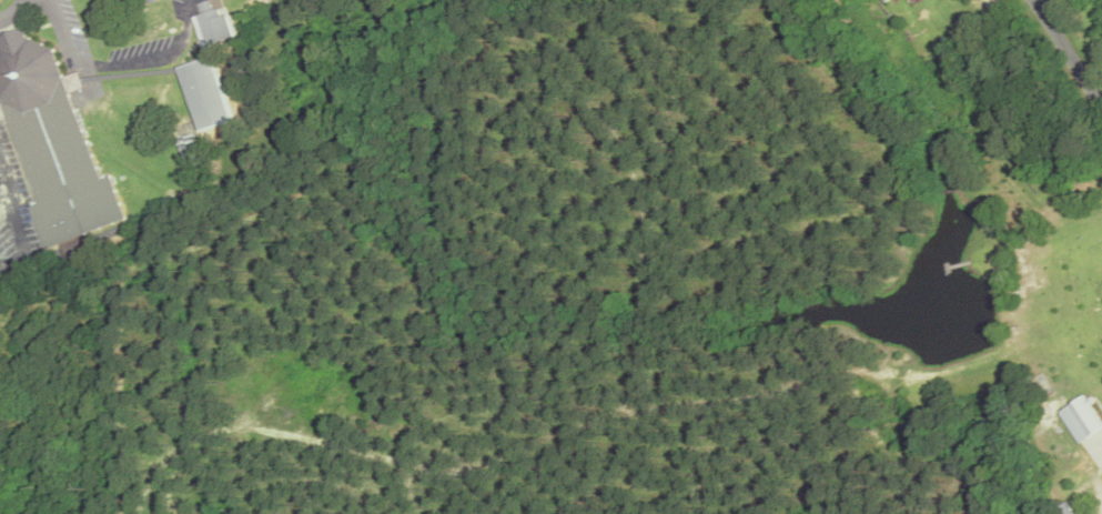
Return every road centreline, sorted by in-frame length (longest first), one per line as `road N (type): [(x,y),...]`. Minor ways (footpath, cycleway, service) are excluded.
road 1 (residential): [(1030,0),(1101,113)]

